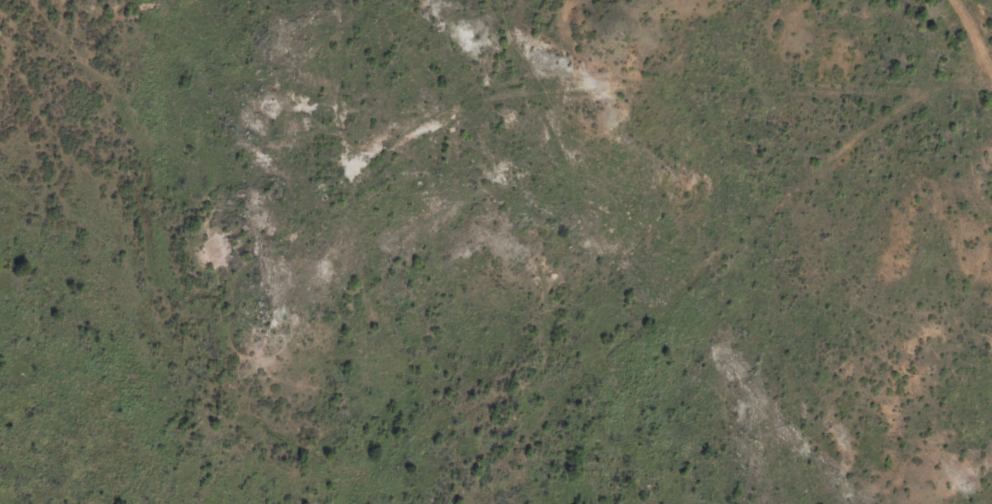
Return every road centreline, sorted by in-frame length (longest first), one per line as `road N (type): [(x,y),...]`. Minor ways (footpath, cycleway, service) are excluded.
road 1 (residential): [(273,503),(522,383),(936,95),(960,50)]
road 2 (residential): [(342,187),(442,126),(503,109),(960,50),(979,0)]

